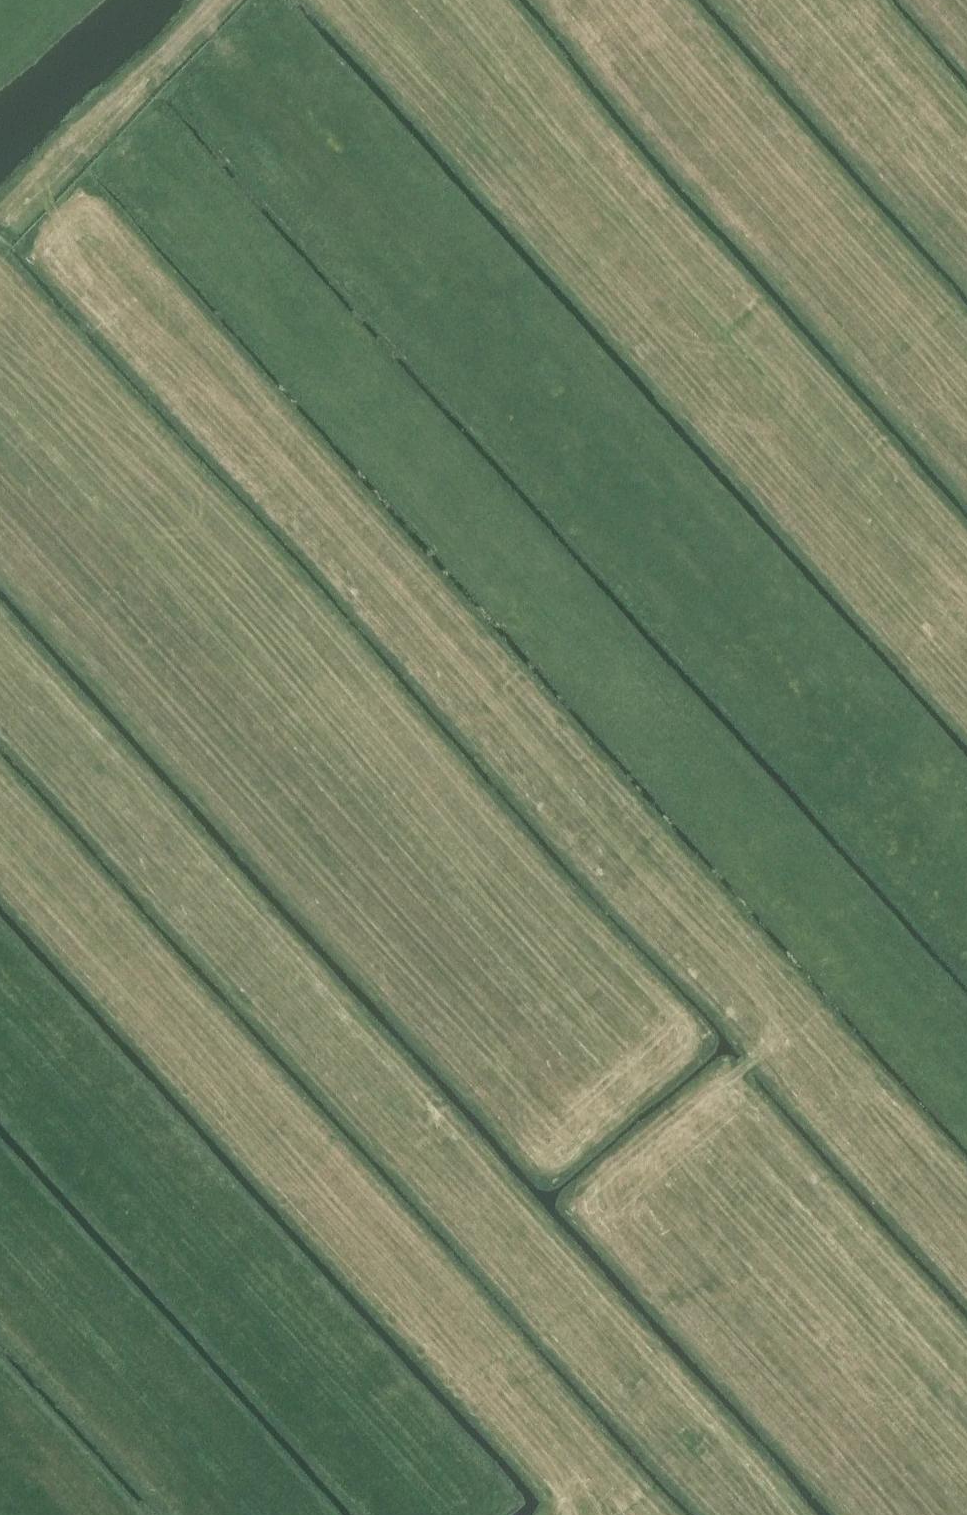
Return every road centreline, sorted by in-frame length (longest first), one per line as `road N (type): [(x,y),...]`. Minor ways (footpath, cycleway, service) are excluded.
road 1 (track): [(0,221),(224,0)]

